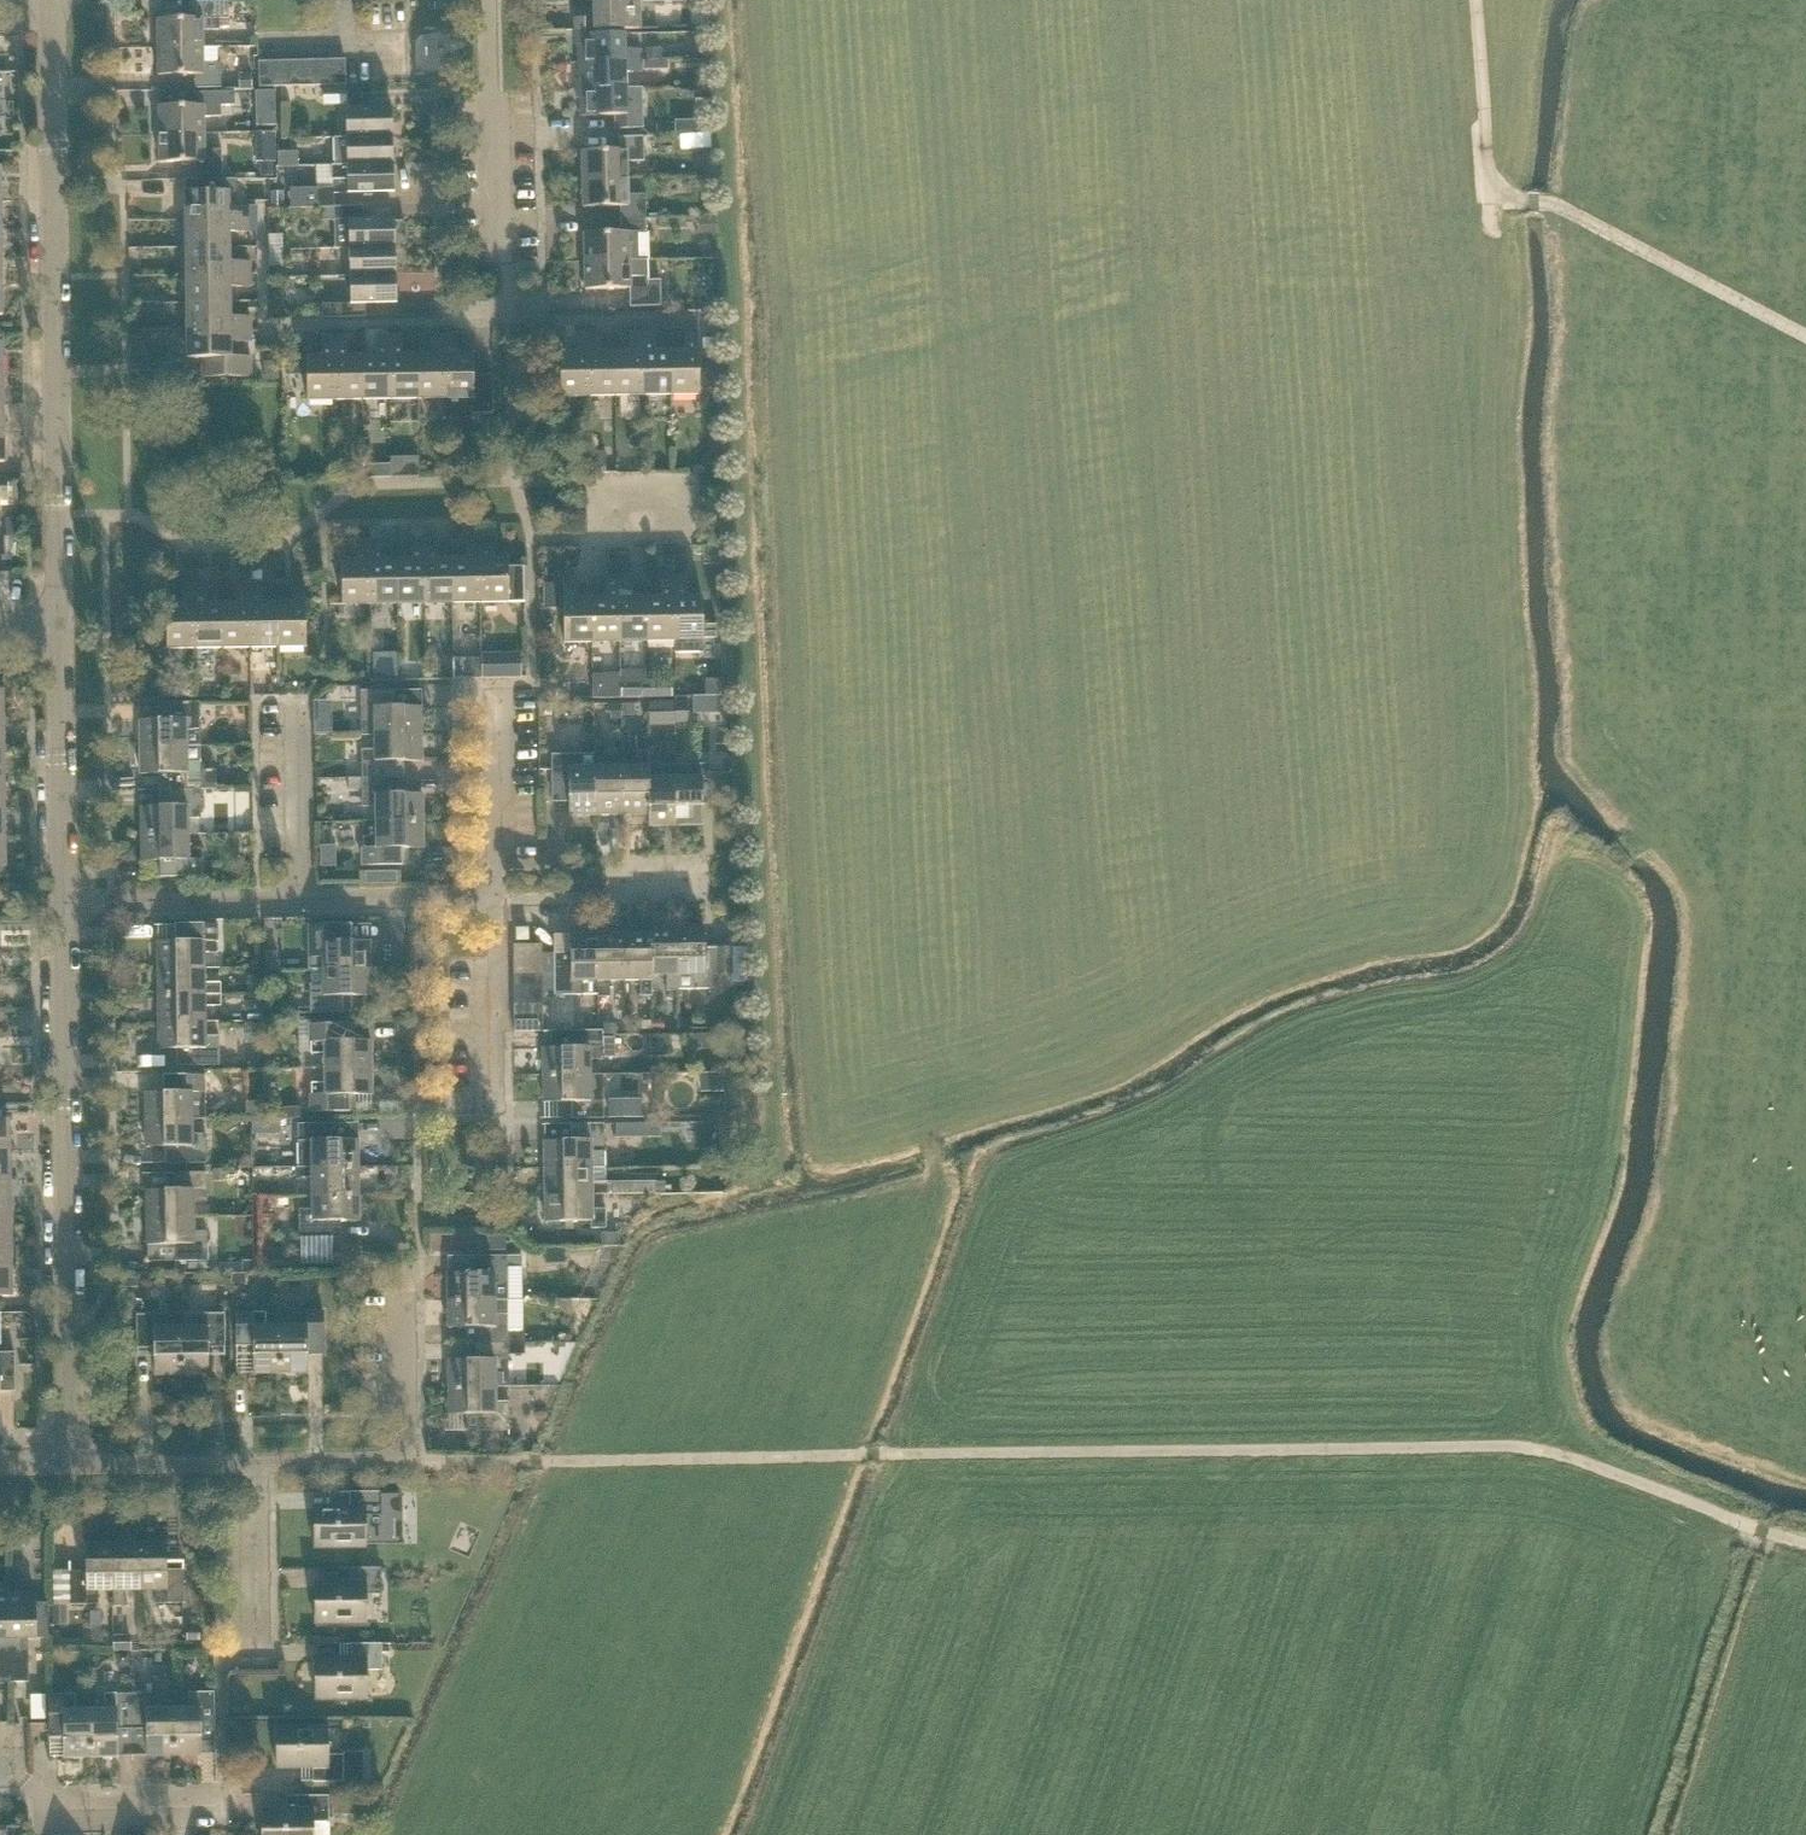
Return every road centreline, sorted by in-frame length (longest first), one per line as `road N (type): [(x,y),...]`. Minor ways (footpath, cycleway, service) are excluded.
road 1 (unclassified): [(60,624),(51,0)]
road 2 (unclassified): [(72,1461),(63,902)]
road 3 (track): [(1489,187),(1552,203),(1805,336)]
road 4 (unclassified): [(63,902),(60,624)]
road 5 (residential): [(498,252),(487,0)]
road 6 (residential): [(306,899),(63,902)]
road 7 (track): [(1474,0),(1493,235)]
road 8 (residential): [(222,1810),(76,1812),(0,1774)]
road 9 (unclassified): [(491,1100),(497,897)]
road 10 (residential): [(500,696),(497,897)]
road 11 (residential): [(497,897),(306,899)]
road 12 (residential): [(306,899),(299,712)]
road 13 (residential): [(255,1651),(258,1464)]
road 14 (unclassified): [(72,1461),(258,1464)]
road 15 (residential): [(408,1464),(404,1302)]
road 16 (unclassified): [(258,1464),(408,1464)]

